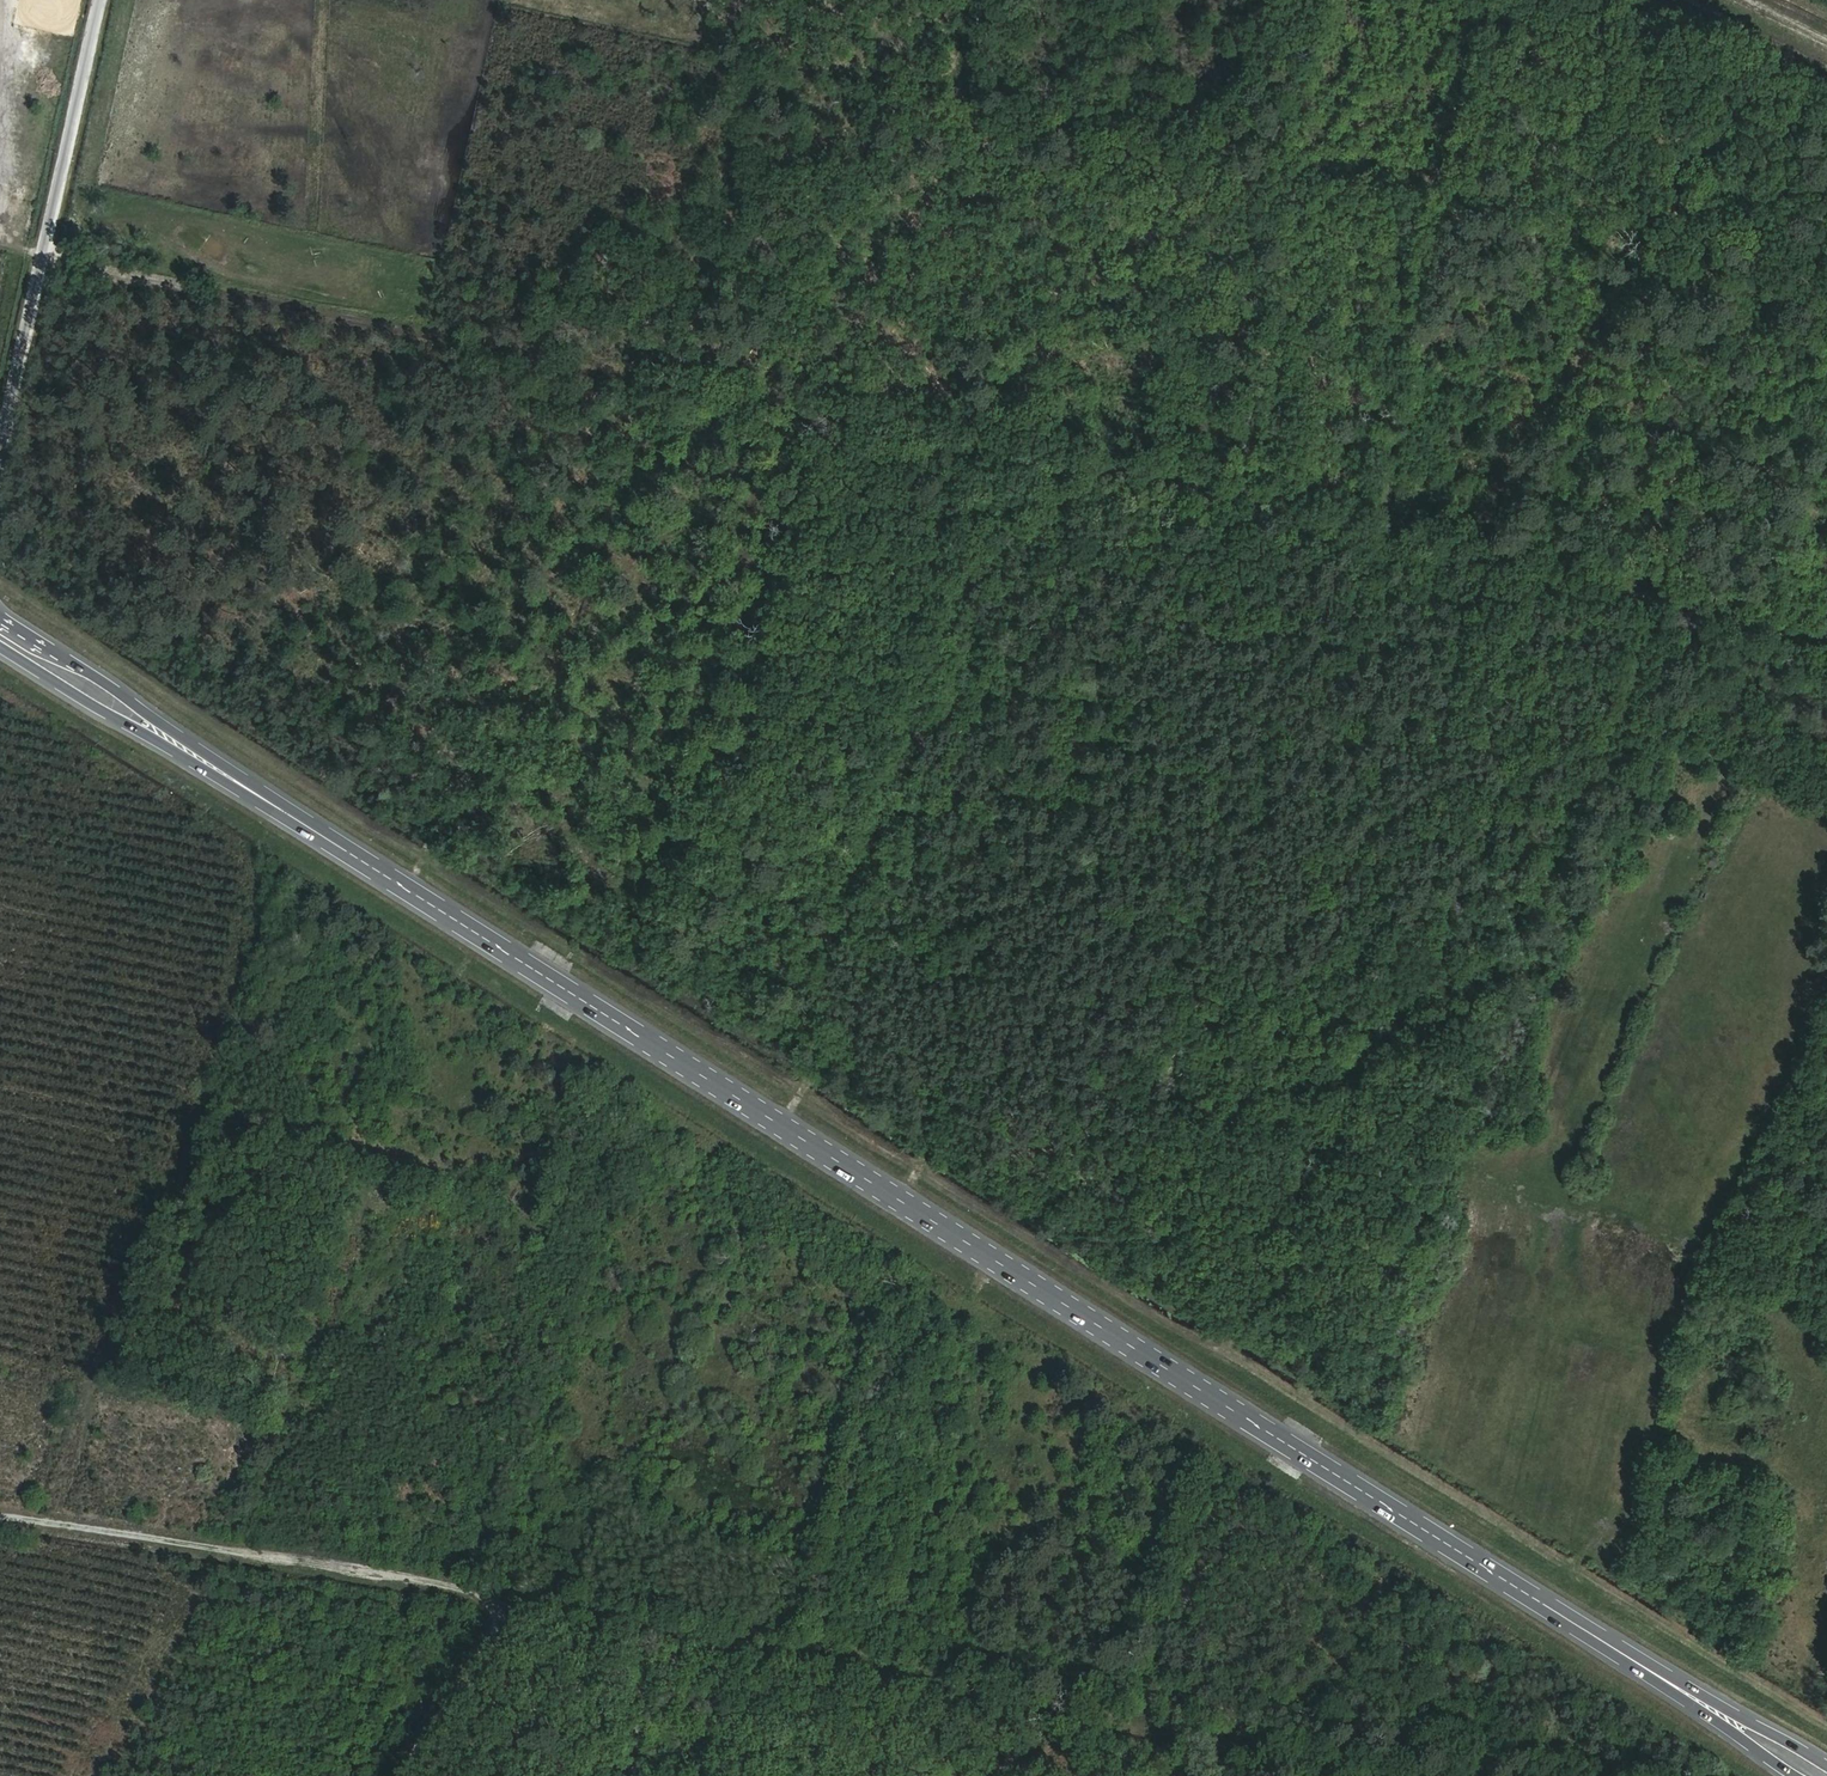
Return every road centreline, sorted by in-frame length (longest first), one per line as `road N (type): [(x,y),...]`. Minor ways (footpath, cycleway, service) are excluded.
road 1 (primary): [(1826,1771),(0,624)]
road 2 (track): [(394,1775),(497,1619),(485,1600),(431,1582),(0,1512)]
road 3 (track): [(1492,0),(1448,246),(1449,323),(1401,501)]
road 4 (tertiary): [(103,0),(0,459)]

